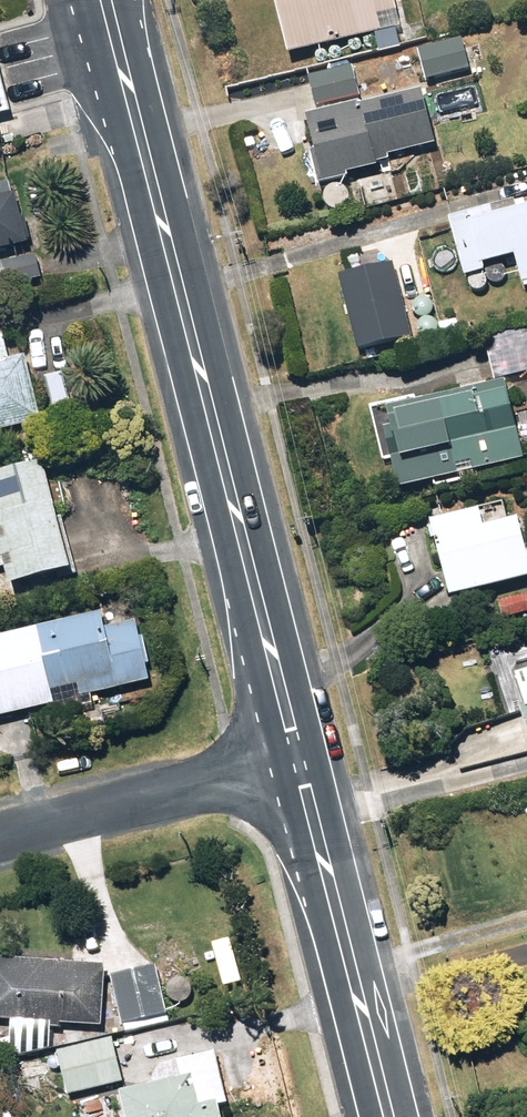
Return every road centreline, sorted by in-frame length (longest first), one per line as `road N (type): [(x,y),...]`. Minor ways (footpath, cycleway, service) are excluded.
road 1 (secondary): [(299,760),(103,0)]
road 2 (secondary): [(389,1116),(299,760)]
road 3 (residential): [(0,835),(299,760)]

